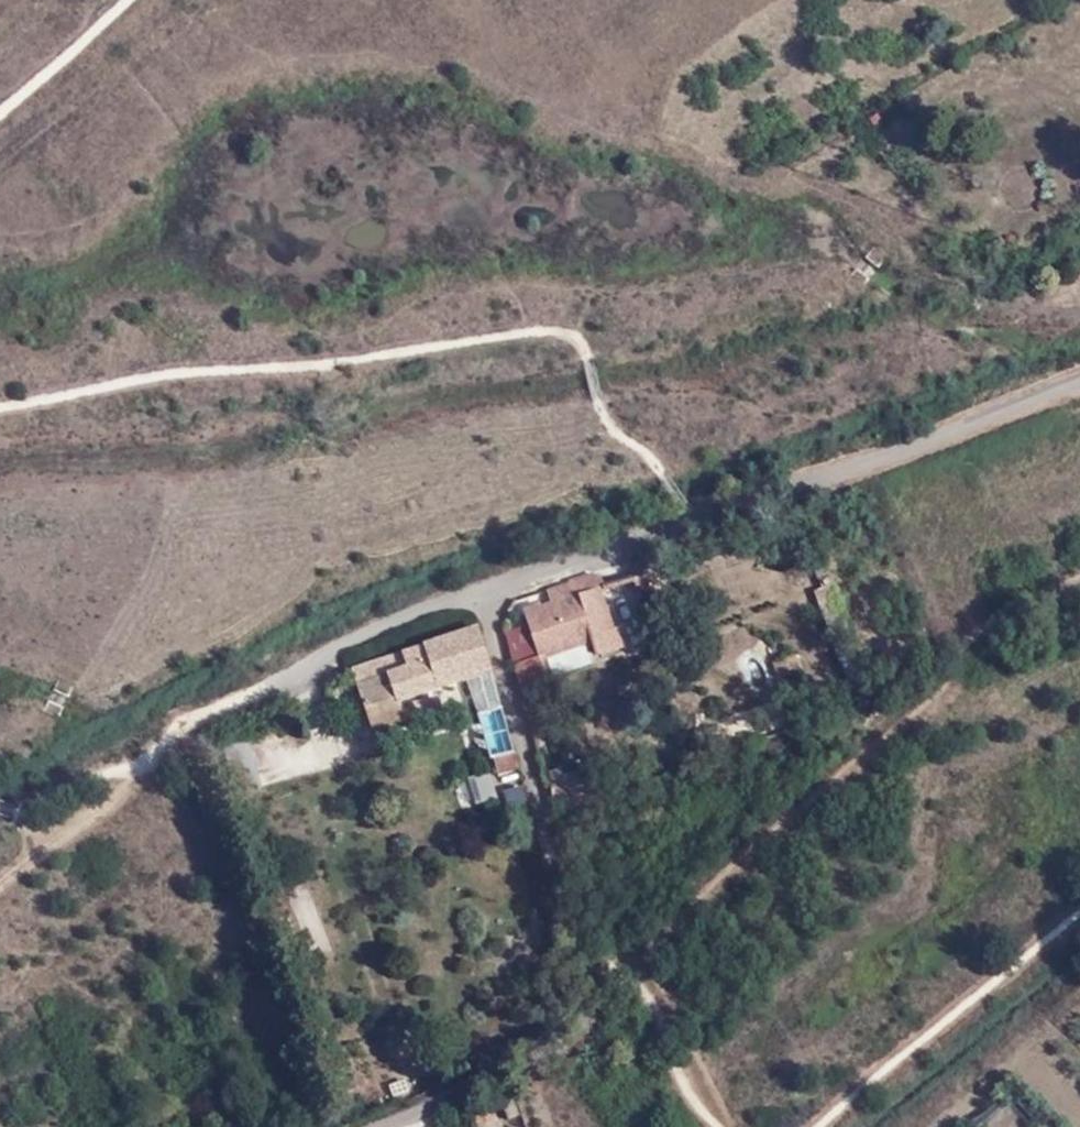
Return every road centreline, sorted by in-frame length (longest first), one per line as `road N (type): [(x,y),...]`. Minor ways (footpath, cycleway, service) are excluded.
road 1 (track): [(0,888),(133,790),(227,705)]

